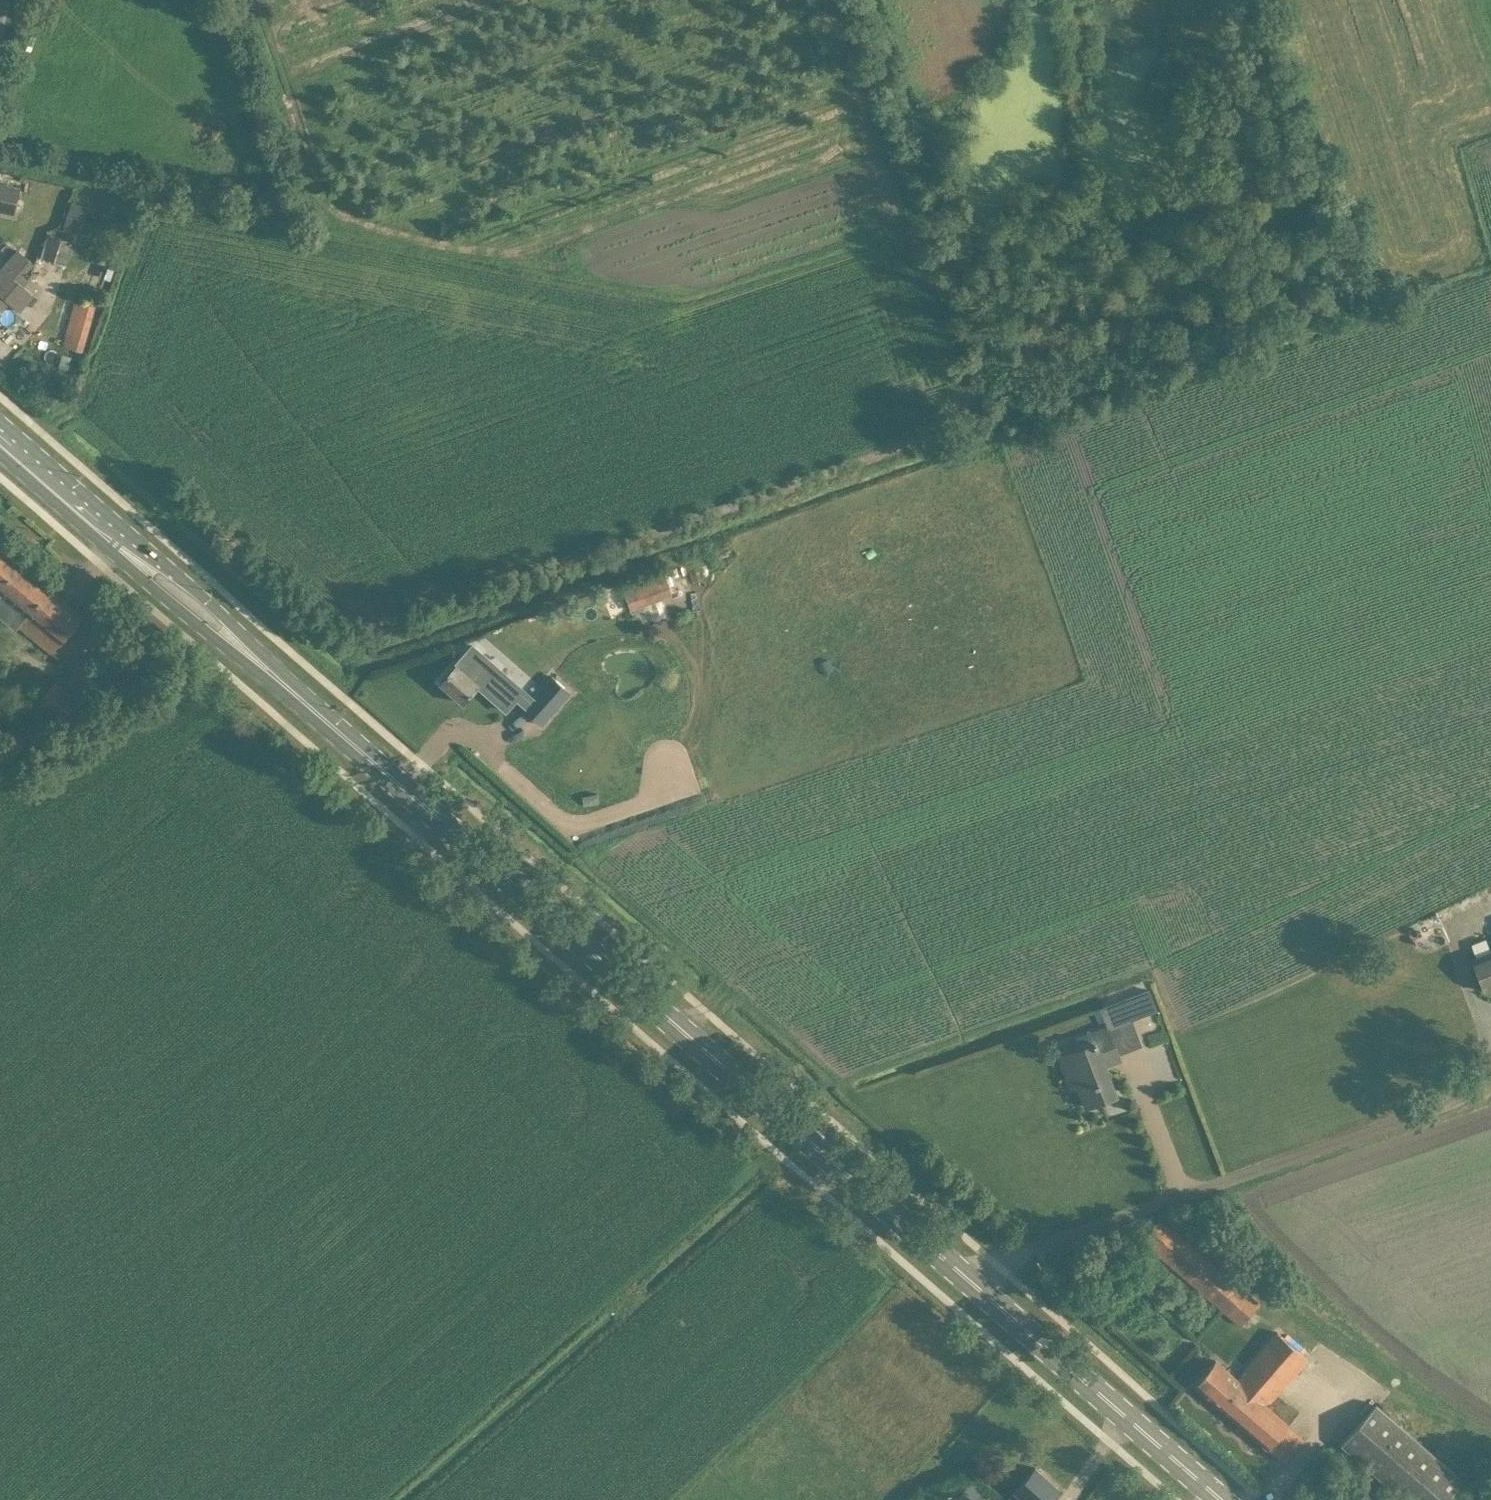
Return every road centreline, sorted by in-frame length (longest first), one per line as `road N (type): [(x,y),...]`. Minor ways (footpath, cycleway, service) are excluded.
road 1 (primary): [(972,1287),(240,645)]
road 2 (unclassified): [(972,1287),(999,1266),(1490,1091)]
road 3 (primary): [(1233,1499),(972,1287)]
road 4 (primary): [(130,551),(0,437)]
road 5 (primary): [(130,551),(148,583),(210,633),(240,645)]
road 6 (primary): [(240,645),(202,595),(130,551)]

